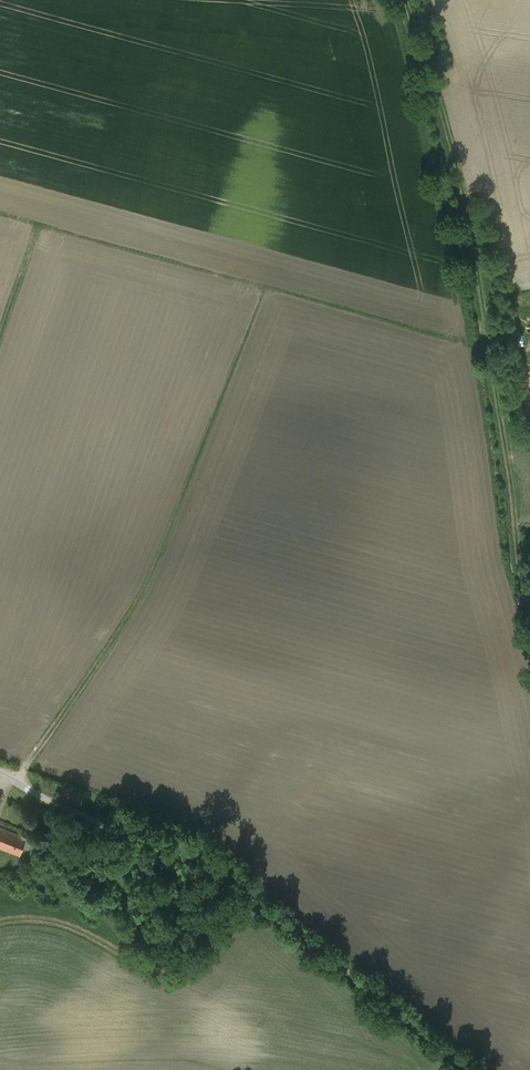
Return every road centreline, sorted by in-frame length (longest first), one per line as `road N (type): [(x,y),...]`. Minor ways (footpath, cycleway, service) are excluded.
road 1 (track): [(529,617),(472,243),(406,0)]

